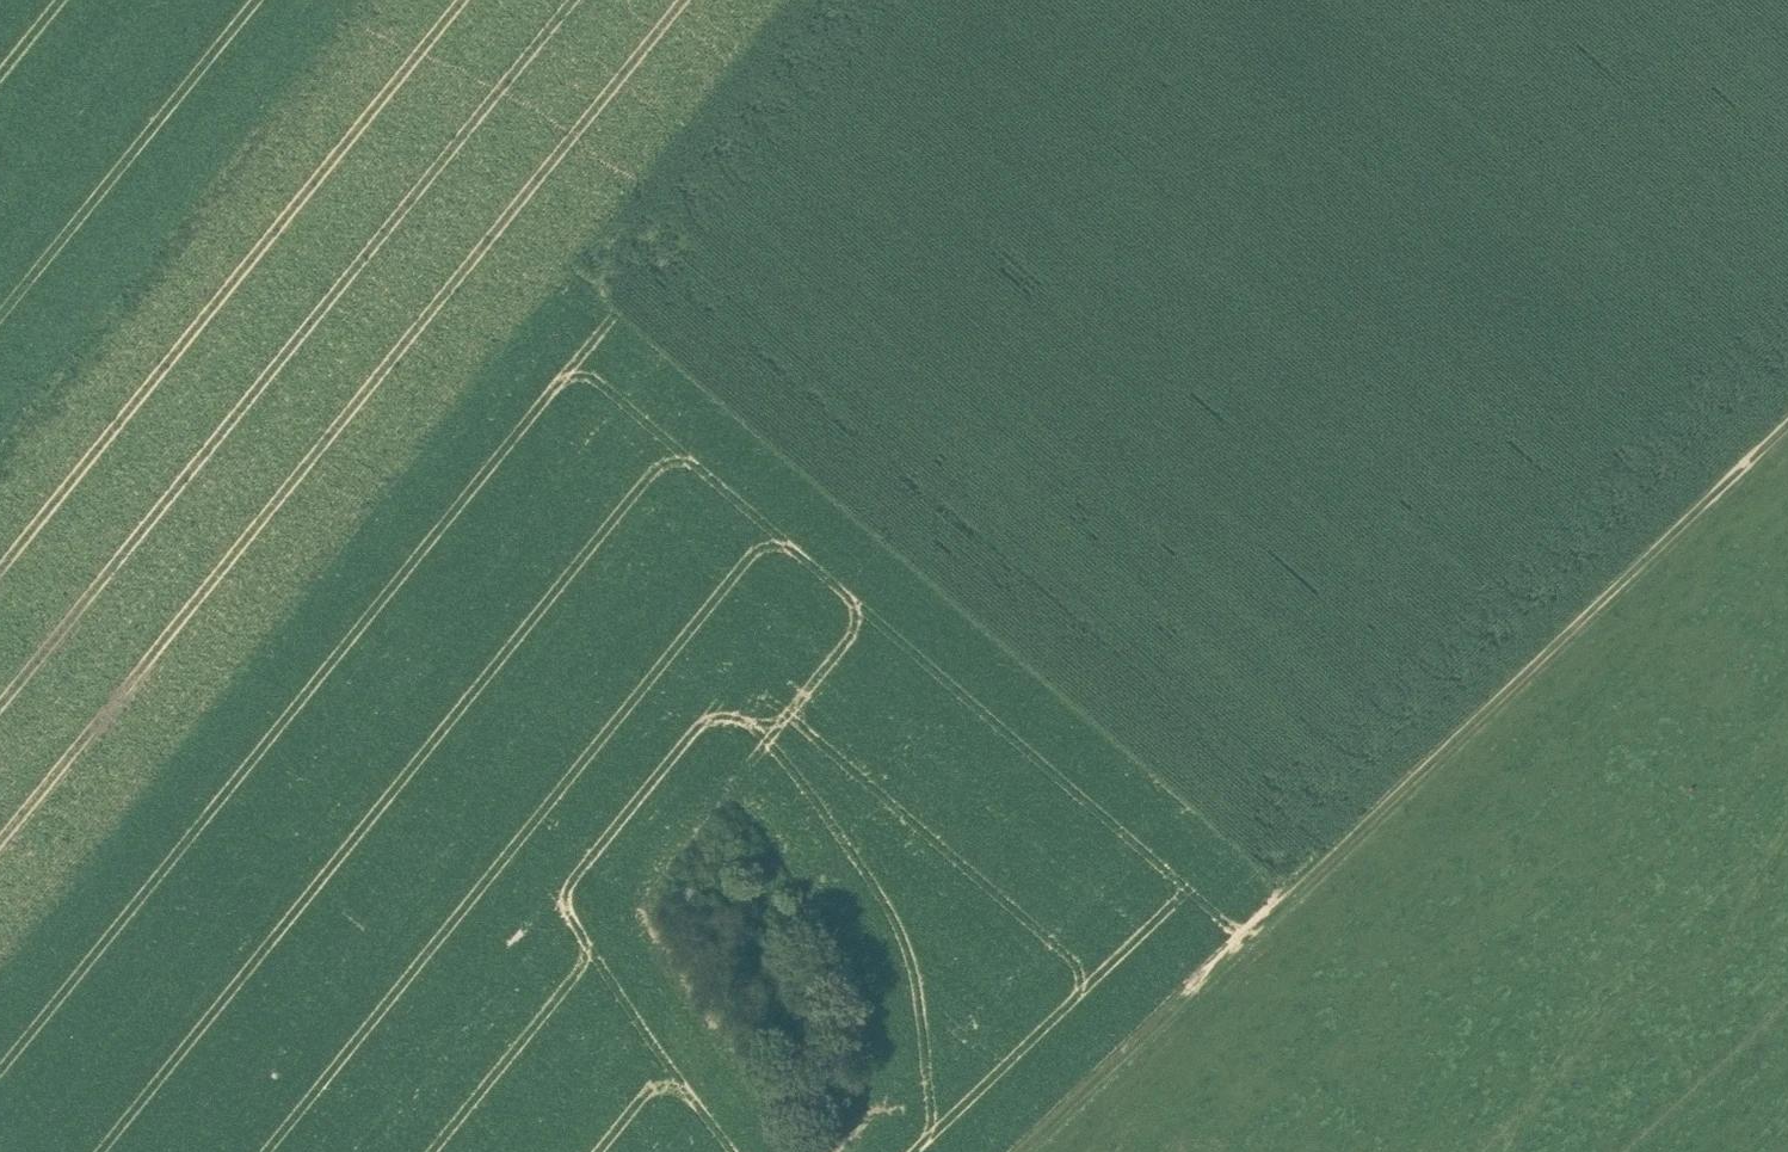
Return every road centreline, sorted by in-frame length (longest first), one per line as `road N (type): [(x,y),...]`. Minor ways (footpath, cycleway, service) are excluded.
road 1 (track): [(1008,1151),(1787,413)]

